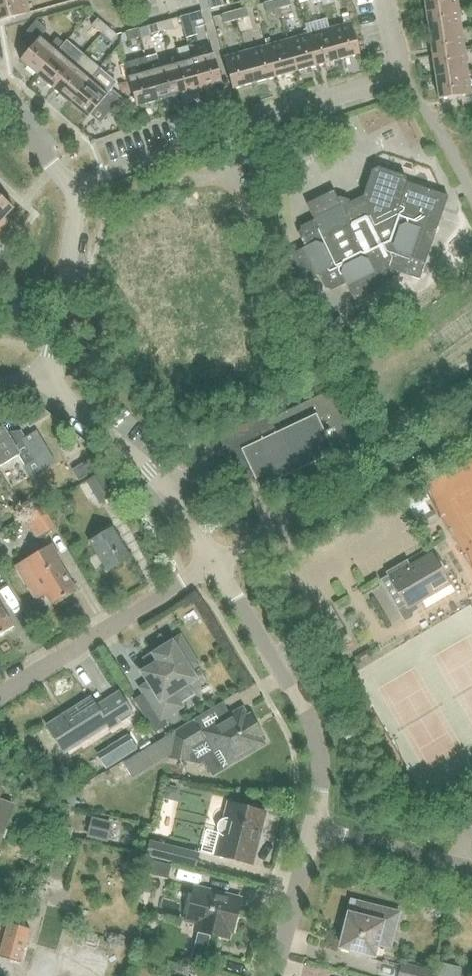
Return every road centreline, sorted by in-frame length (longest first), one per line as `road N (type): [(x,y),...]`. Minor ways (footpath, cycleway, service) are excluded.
road 1 (residential): [(79,190),(226,131),(385,82),(396,70),(380,0)]
road 2 (residential): [(313,831),(321,772),(314,730),(214,562)]
road 3 (residential): [(214,562),(156,477),(70,404),(46,373)]
road 4 (residential): [(0,695),(214,562)]
road 5 (residential): [(46,373),(79,190)]
road 6 (residential): [(471,869),(313,831)]
road 7 (residential): [(274,975),(313,831)]

